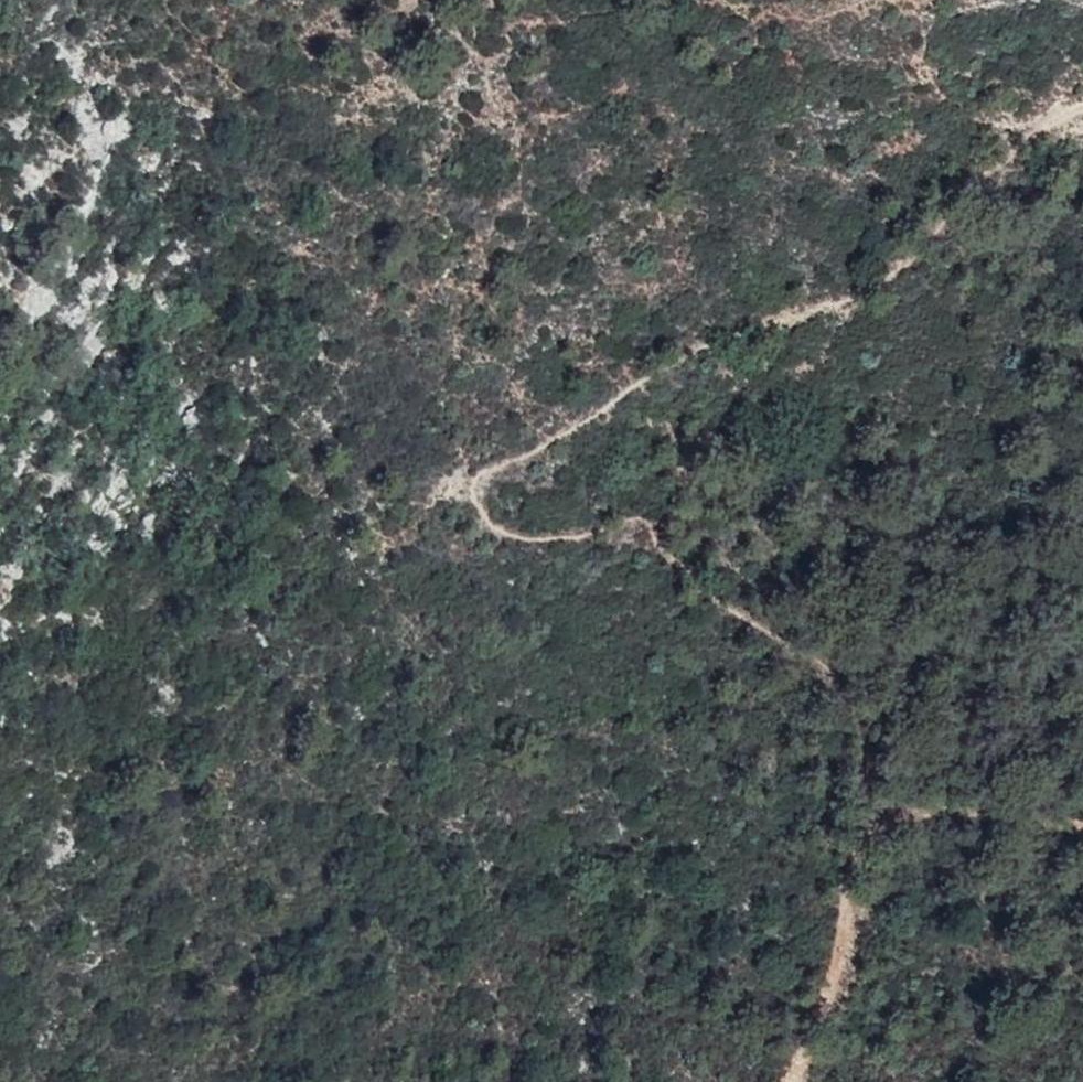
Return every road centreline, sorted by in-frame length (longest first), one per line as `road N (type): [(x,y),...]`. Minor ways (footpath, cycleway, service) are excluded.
road 1 (track): [(1082,106),(1042,126),(935,230),(692,350),(571,434),(482,478),(476,512),(523,536),(643,525),(725,600),(847,682),(873,736),(877,808)]
road 2 (track): [(791,1081),(833,994),(846,912),(877,808),(1082,825)]

